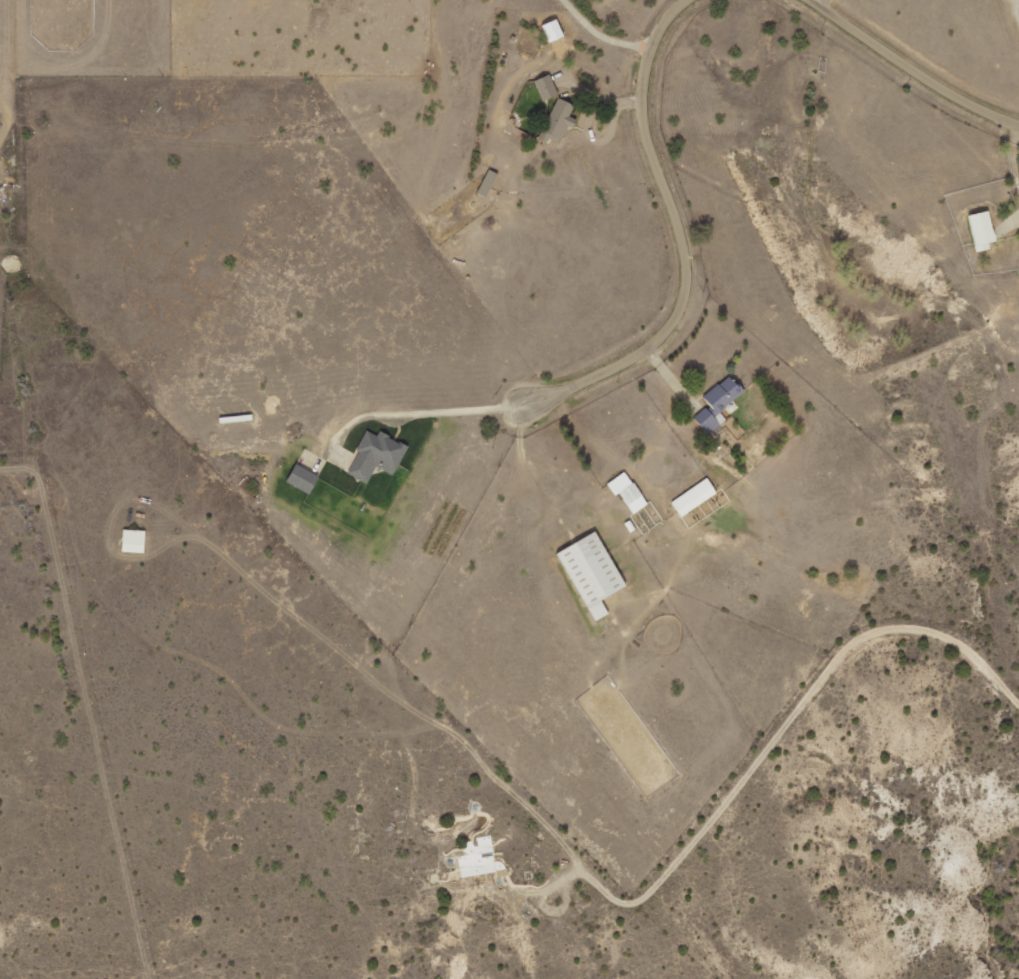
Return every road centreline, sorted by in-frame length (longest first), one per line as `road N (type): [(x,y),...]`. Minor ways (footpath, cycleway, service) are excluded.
road 1 (residential): [(686,0),(656,40),(645,80),(653,148),(679,224),(687,285),(679,311),(664,333),(618,363),(515,408)]
road 2 (residential): [(1018,720),(975,667),(923,634),(882,635),(723,802)]
road 3 (residential): [(1018,120),(925,74),(812,0)]

